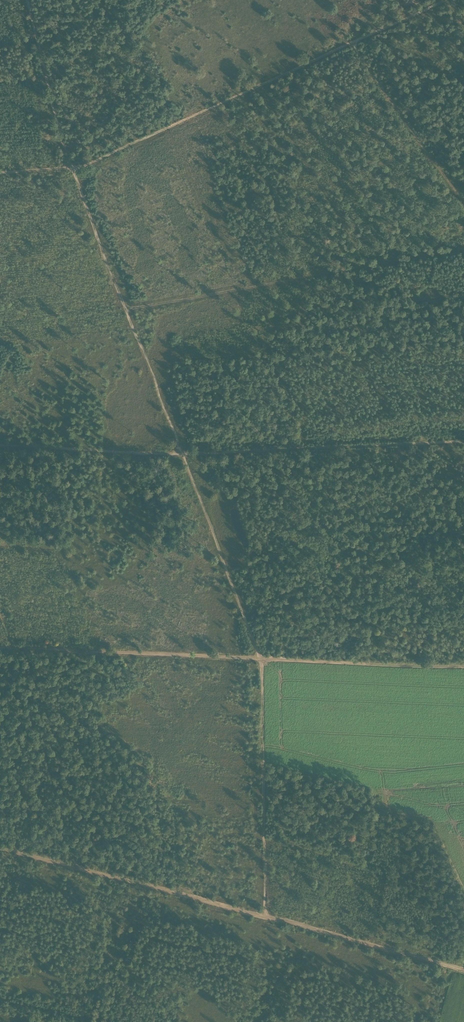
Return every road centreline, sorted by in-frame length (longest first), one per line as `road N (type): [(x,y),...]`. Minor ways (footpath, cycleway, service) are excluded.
road 1 (track): [(0,446),(182,454),(463,442)]
road 2 (track): [(126,309),(260,658)]
road 3 (track): [(353,44),(72,169)]
road 4 (track): [(260,658),(0,647)]
road 5 (track): [(126,309),(367,264)]
road 6 (track): [(262,916),(463,968)]
road 7 (track): [(353,44),(463,205)]
road 8 (track): [(77,868),(262,916)]
road 9 (track): [(72,169),(26,0)]
road 10 (track): [(72,169),(126,309)]

